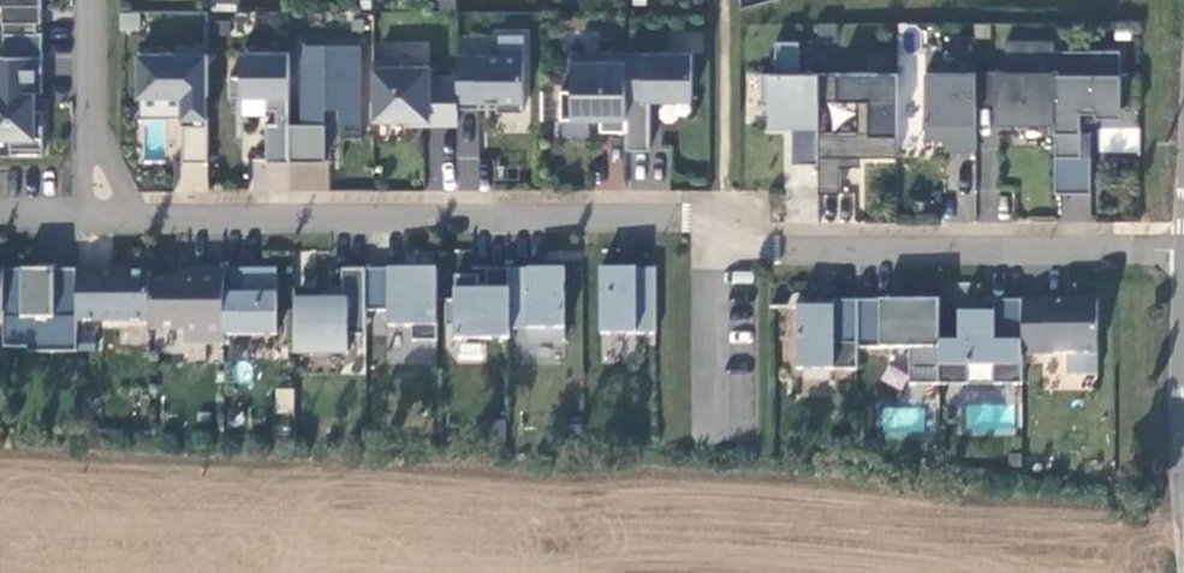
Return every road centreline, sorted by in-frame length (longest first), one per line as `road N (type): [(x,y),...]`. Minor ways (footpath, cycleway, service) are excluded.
road 1 (residential): [(1183,244),(727,247),(687,215),(99,214)]
road 2 (residential): [(99,214),(99,0)]

